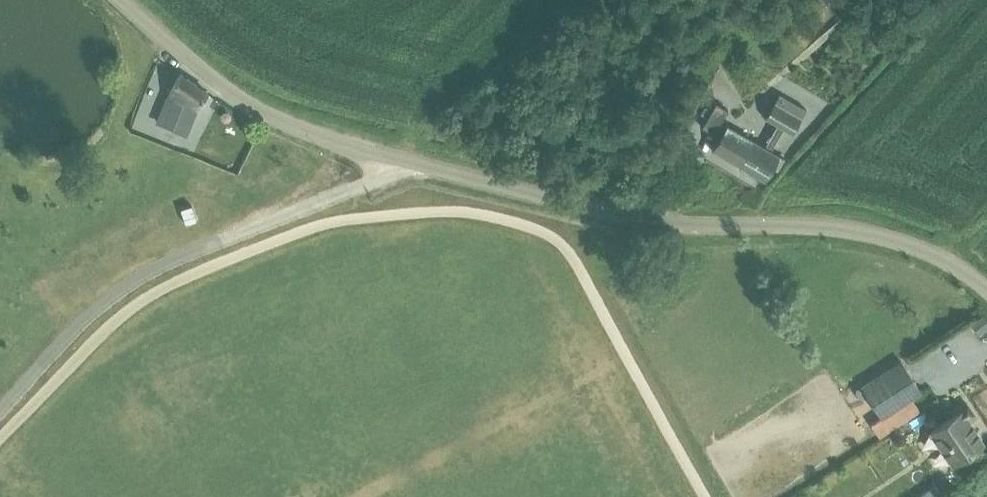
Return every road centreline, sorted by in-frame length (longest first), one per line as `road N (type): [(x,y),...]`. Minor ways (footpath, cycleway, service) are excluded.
road 1 (unclassified): [(986,289),(931,253),(874,235),(649,220),(390,157)]
road 2 (unclassified): [(390,157),(379,179),(177,259),(126,288),(0,411)]
road 3 (unclassified): [(390,157),(324,139),(247,102),(124,0)]

